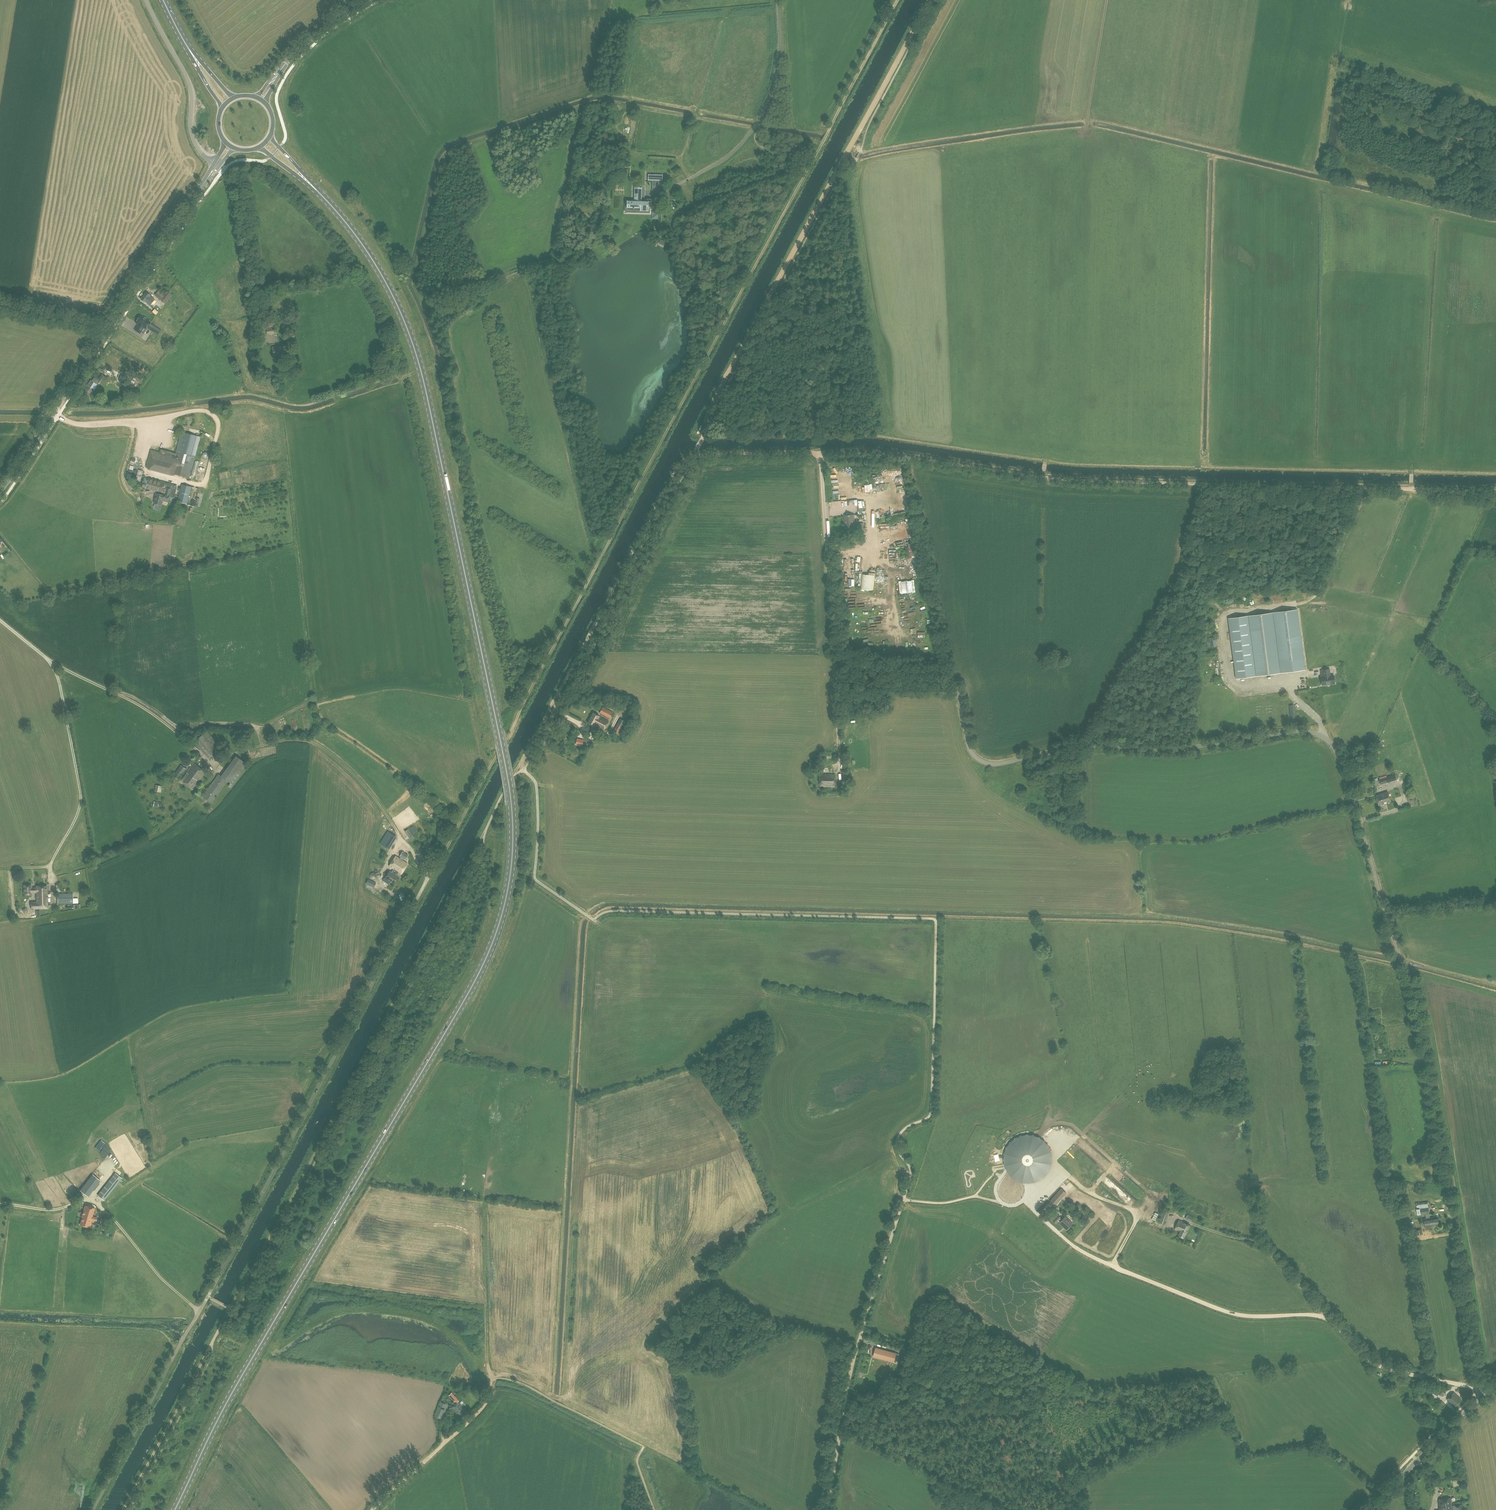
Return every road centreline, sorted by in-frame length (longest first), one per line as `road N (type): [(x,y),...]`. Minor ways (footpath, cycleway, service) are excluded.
road 1 (primary): [(324,197),(390,285),(414,342),(511,796),(512,863),(483,967),(220,1416),(175,1509)]
road 2 (unclassified): [(1484,1395),(1416,1000),(1334,747),(1302,731),(979,760),(949,681),(856,665),(835,649),(821,453)]
road 3 (track): [(439,861),(899,0)]
road 4 (track): [(1495,490),(1079,479),(857,452),(693,455)]
road 5 (unclassified): [(93,1509),(439,861)]
road 6 (track): [(486,830),(217,1333)]
road 7 (track): [(1483,1389),(1377,1366),(1326,1315),(1248,1317),(1215,1308),(1077,1249),(1024,1201)]
road 8 (track): [(703,435),(765,303),(928,0)]
road 9 (tertiary): [(0,491),(216,166)]
road 10 (track): [(693,455),(677,468),(518,766)]
road 11 (track): [(49,660),(80,805),(49,867),(13,870),(15,915)]
road 12 (track): [(242,750),(214,765),(147,710),(49,660)]
road 13 (track): [(212,1343),(123,1509)]
road 14 (unclassified): [(216,166),(193,137),(190,85),(146,0)]
road 15 (track): [(490,1385),(484,1201)]
road 16 (track): [(862,1330),(828,1509)]
road 17 (track): [(371,1509),(472,1419),(490,1385)]
road 18 (track): [(1326,1315),(1261,1245),(1194,1225)]
road 19 (track): [(911,1172),(862,1330)]
road 20 (tertiary): [(1370,1509),(1484,1395)]
road 21 (track): [(904,1199),(976,1196),(1010,1206),(1047,1182)]
road 22 (secondary): [(258,99),(348,9)]

